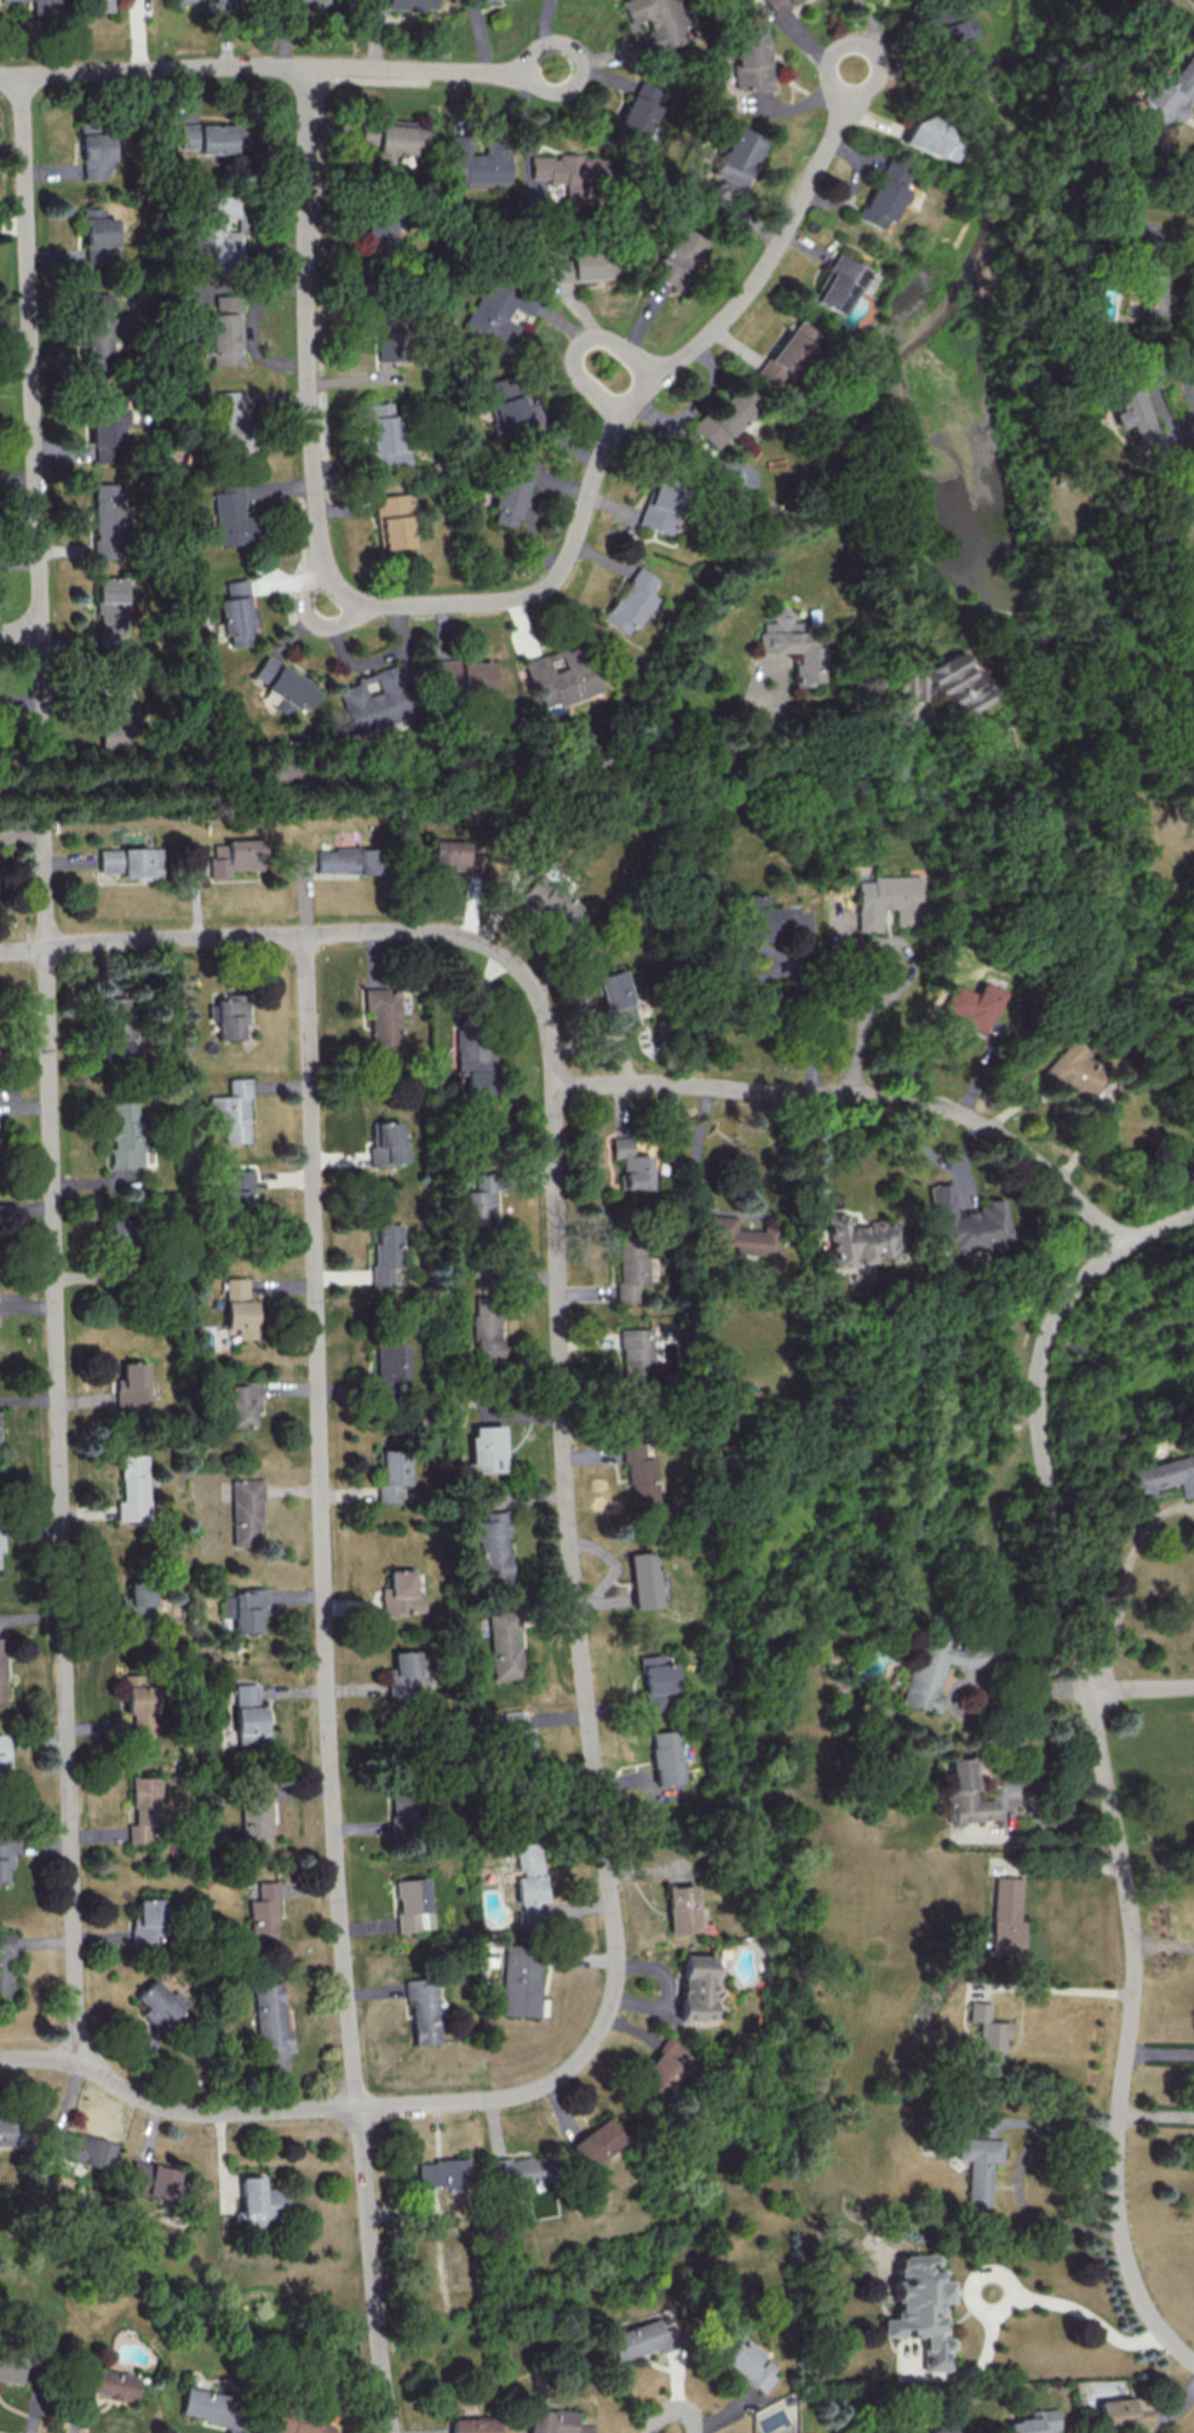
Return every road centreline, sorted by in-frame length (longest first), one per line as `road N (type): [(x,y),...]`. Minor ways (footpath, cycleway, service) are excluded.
road 1 (residential): [(46,943),(420,931),(501,954),(529,980),(543,1006),(573,1571),(613,1986),(593,2041),(539,2085),(509,2098),(356,2108)]
road 2 (residential): [(842,117),(830,69),(833,48),(850,36),(871,38),(890,62),(884,85),(842,117),(770,262),(730,315),(618,417),(561,574),(517,598),(377,607),(341,590),(321,546),(305,248),(308,67)]
road 3 (residential): [(304,934),(331,1807),(392,2432)]
road 4 (residential): [(1193,1213),(1121,1247),(1064,1302),(1045,1338),(1035,1385),(1129,1911),(1132,2001),(1114,2190),(1121,2242),(1147,2317),(1193,2361)]
road 5 (residential): [(46,943),(78,2064)]
road 6 (residential): [(1121,1247),(1020,1148),(937,1106),(675,1083),(552,1086)]
road 7 (residential): [(21,74),(40,633)]
road 8 (residential): [(496,75),(212,65),(0,75)]
road 9 (residential): [(356,2108),(166,2111),(78,2064),(0,2060)]
road 10 (residential): [(496,75),(553,36),(586,42),(591,56),(587,85),(570,94),(496,75)]
road 11 (residential): [(661,373),(609,337),(581,343),(572,367),(618,417)]
road 12 (residential): [(40,633),(44,757)]

